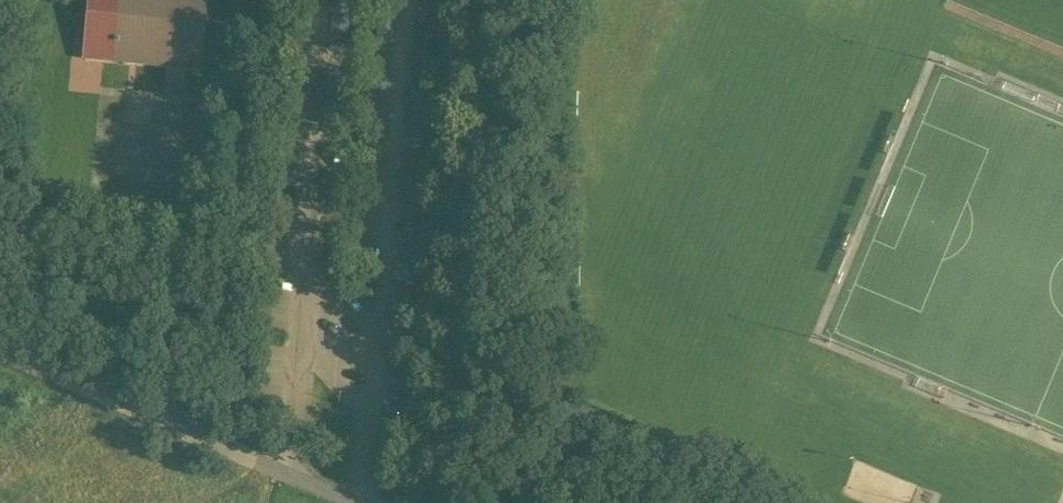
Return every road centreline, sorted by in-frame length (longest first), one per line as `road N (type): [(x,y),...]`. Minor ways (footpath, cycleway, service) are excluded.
road 1 (unclassified): [(439,502),(478,0)]
road 2 (track): [(0,353),(256,462)]

